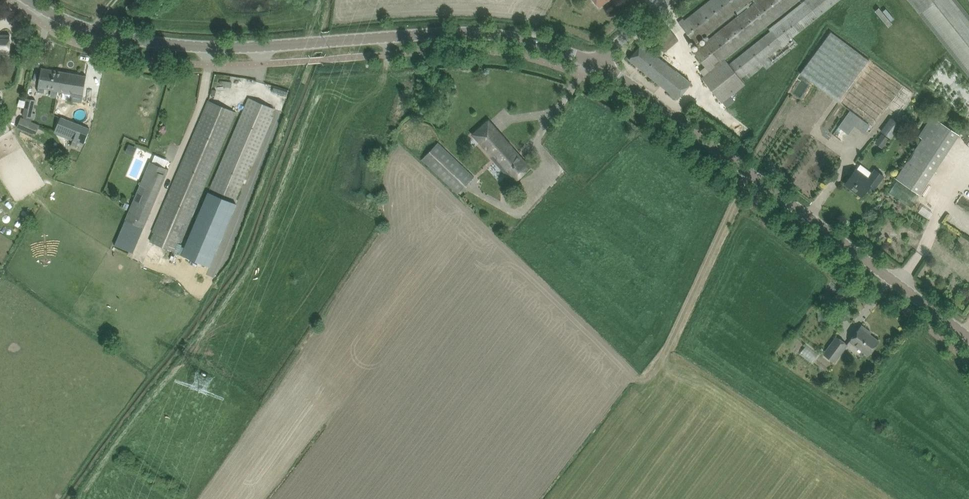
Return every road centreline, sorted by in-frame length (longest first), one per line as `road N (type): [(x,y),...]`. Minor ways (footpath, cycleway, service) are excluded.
road 1 (tertiary): [(593,59),(968,336)]
road 2 (tertiary): [(315,42),(171,45),(107,35),(34,0)]
road 3 (tertiary): [(315,42),(493,32),(593,59)]
road 4 (track): [(740,187),(667,345),(641,376)]
road 5 (track): [(311,24),(106,12)]

